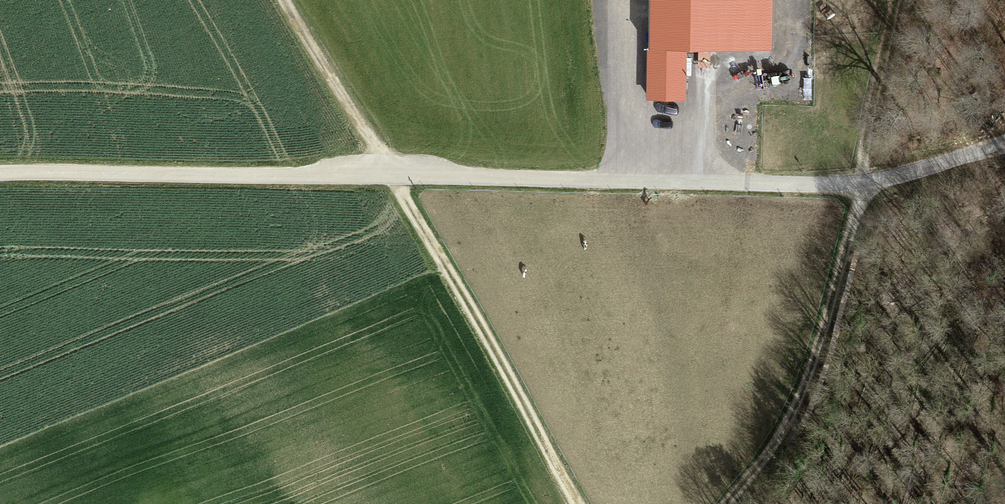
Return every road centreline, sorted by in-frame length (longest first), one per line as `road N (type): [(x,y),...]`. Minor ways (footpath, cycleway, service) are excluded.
road 1 (track): [(0,173),(855,183),(891,0)]
road 2 (track): [(284,0),(462,295),(577,503)]
road 3 (track): [(730,503),(773,455),(802,393),(855,183),(1004,138)]

